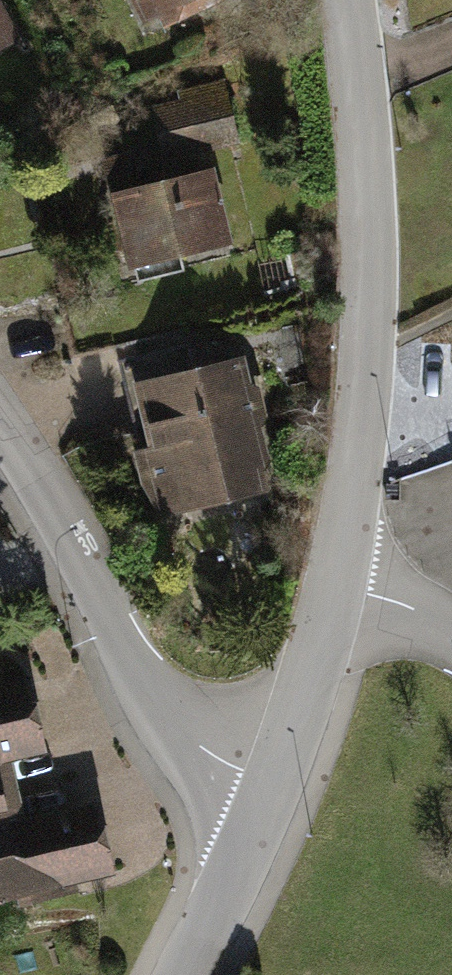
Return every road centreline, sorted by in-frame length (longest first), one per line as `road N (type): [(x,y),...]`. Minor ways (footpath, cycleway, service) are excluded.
road 1 (tertiary): [(356,0),(371,82),(376,357),(342,586)]
road 2 (residential): [(0,451),(173,718),(268,819)]
road 3 (tertiary): [(342,586),(317,694),(268,819)]
road 4 (tertiary): [(268,819),(191,974)]
road 5 (residential): [(451,660),(342,586)]

